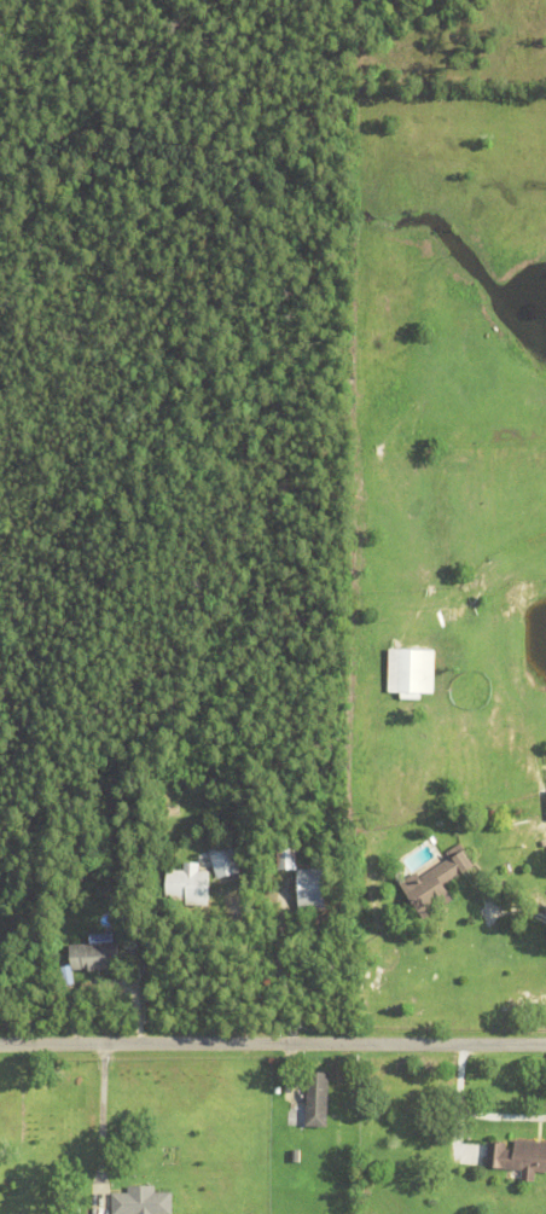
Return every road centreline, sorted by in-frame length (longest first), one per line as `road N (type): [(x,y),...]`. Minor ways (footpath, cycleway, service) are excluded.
road 1 (residential): [(0,1044),(545,1044)]

